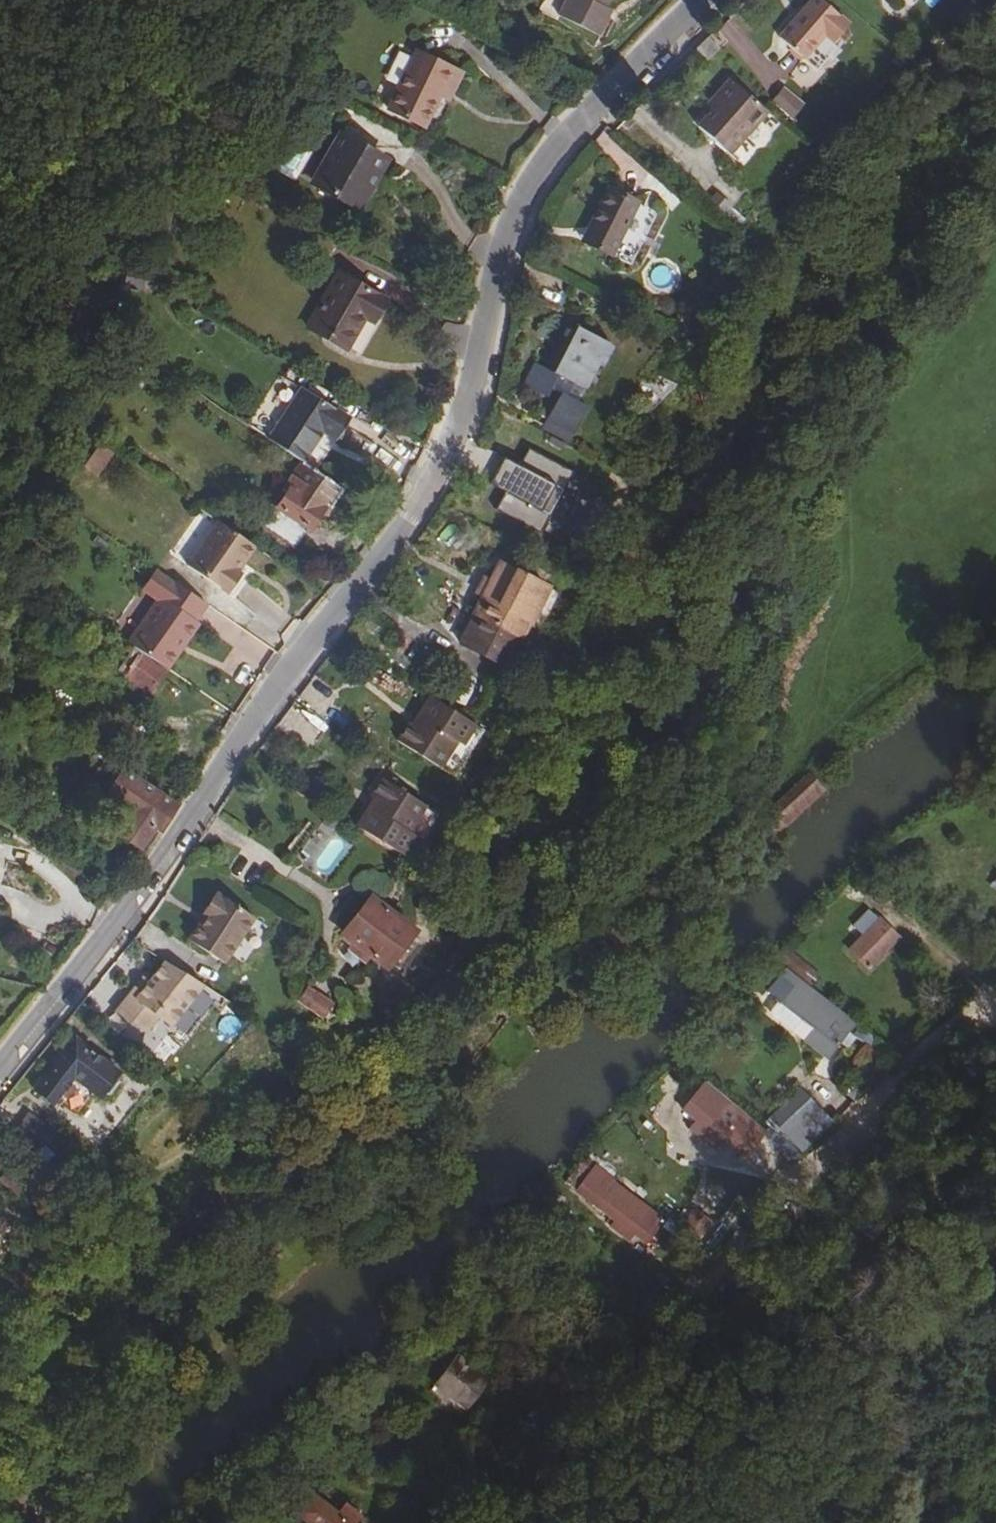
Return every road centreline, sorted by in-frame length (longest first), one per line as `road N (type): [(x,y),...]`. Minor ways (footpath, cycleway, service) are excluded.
road 1 (residential): [(0,1069),(409,521),(446,455),(516,204),(547,143),(701,0)]
road 2 (residential): [(995,1025),(920,1036),(839,1140),(773,1191),(683,1320)]

